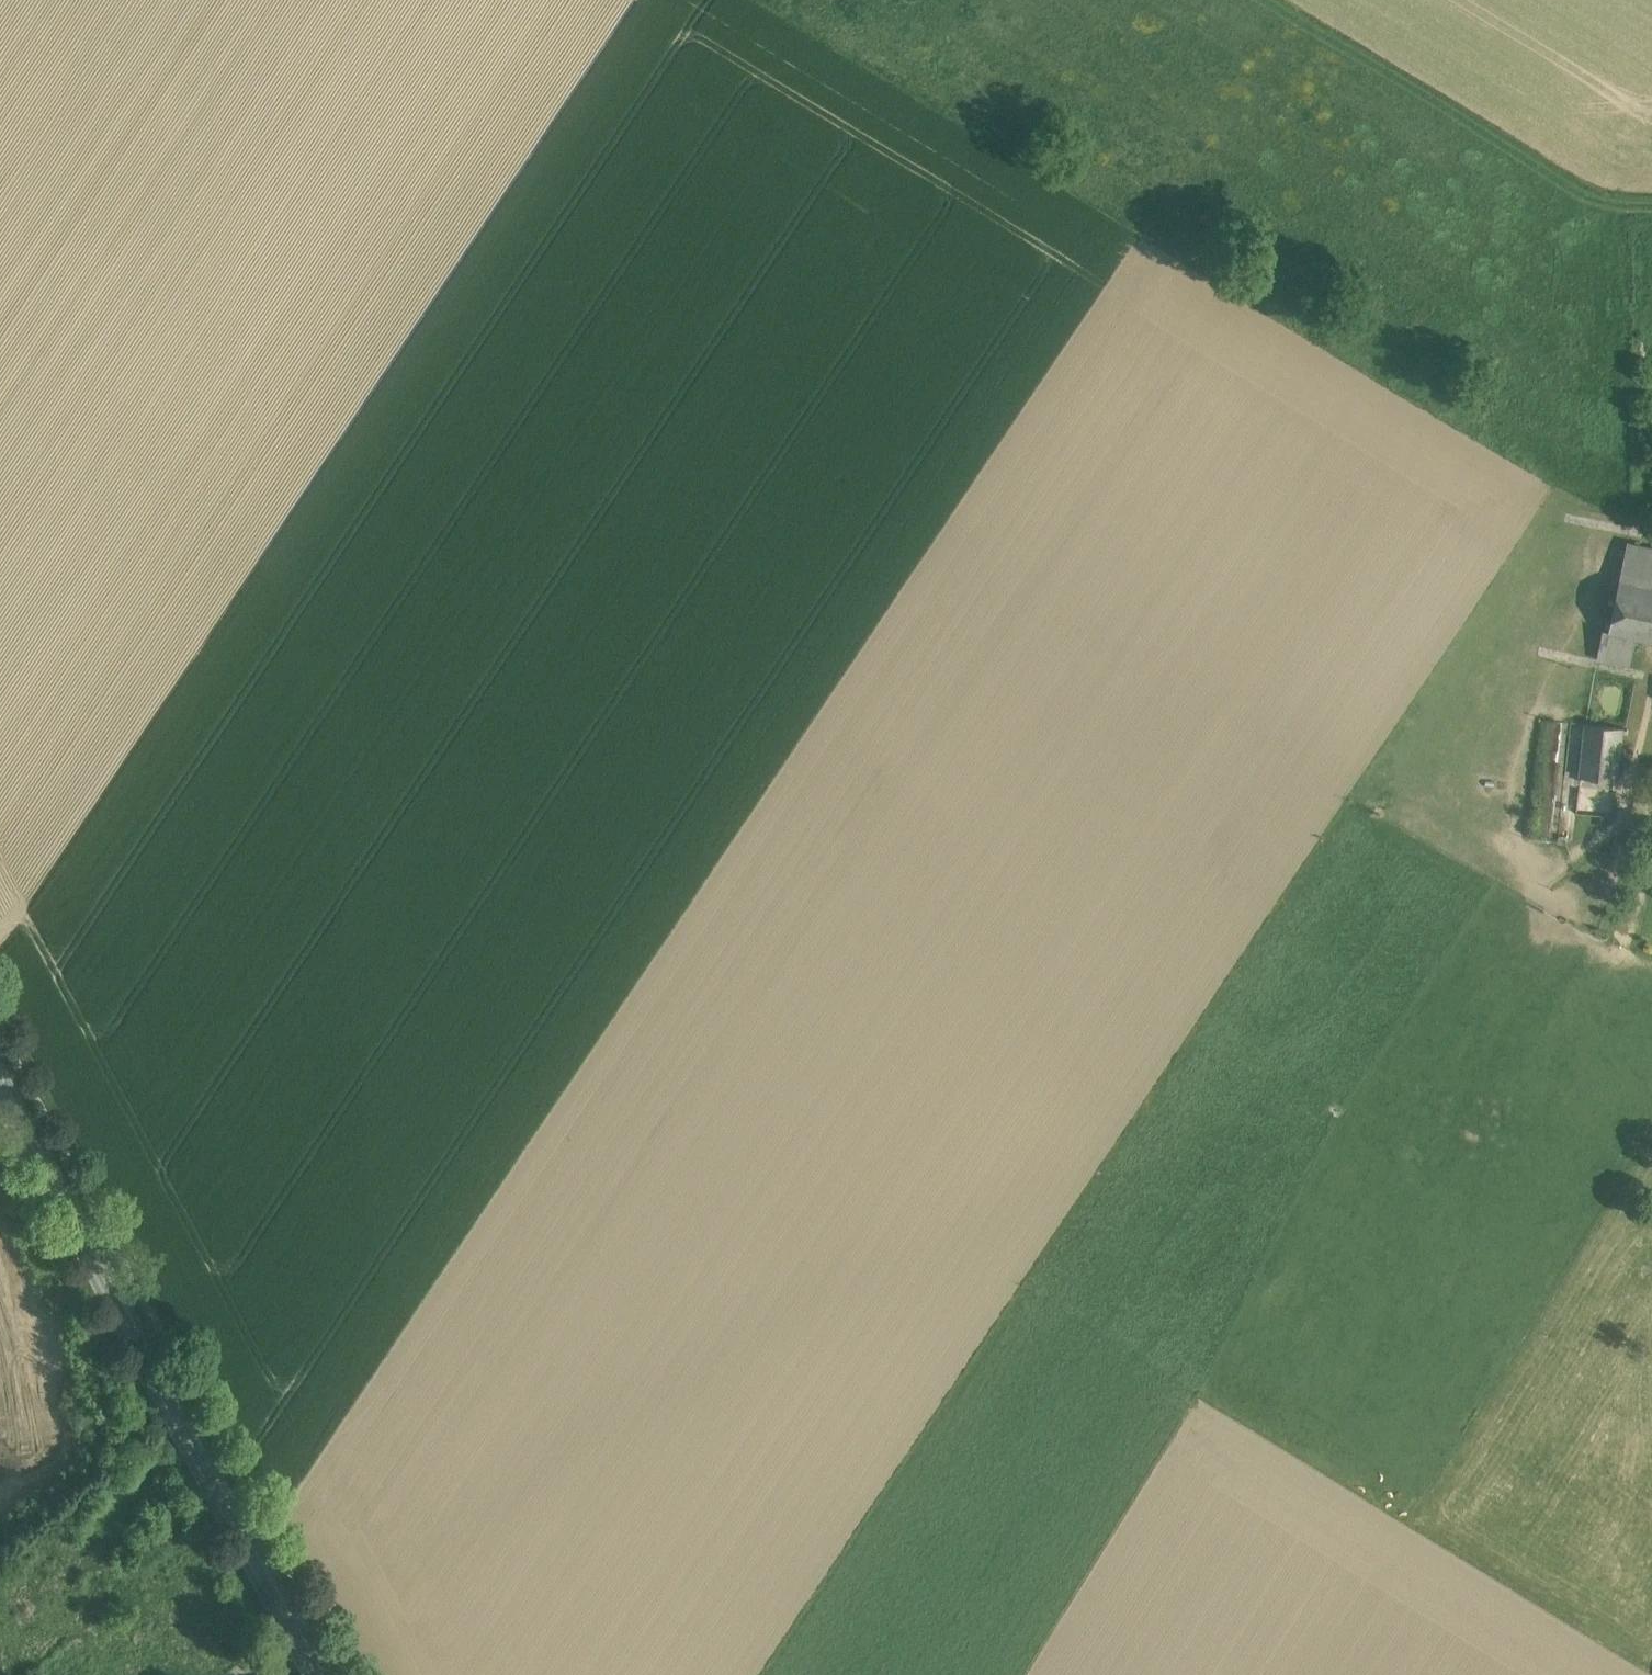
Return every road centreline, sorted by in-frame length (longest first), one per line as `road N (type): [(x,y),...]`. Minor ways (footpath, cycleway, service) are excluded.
road 1 (secondary): [(316,1674),(0,1087)]

